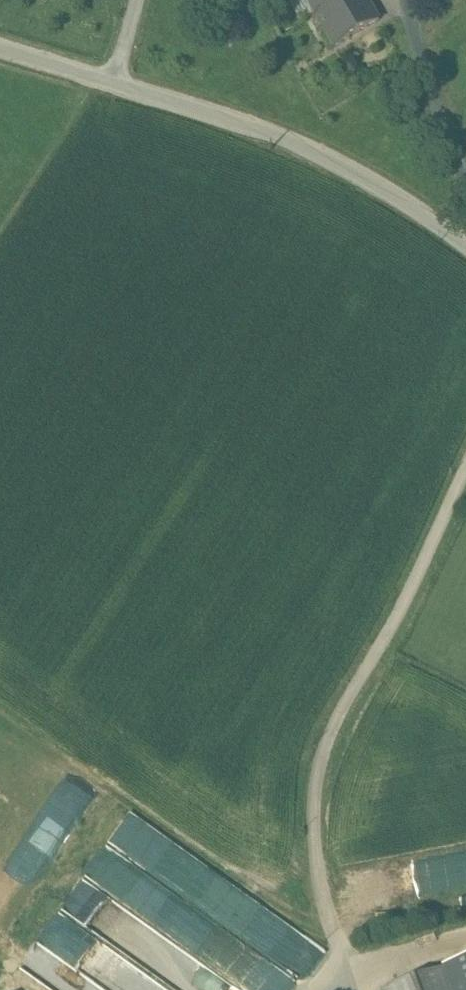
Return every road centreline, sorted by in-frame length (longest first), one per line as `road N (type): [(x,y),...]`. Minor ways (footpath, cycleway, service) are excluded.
road 1 (unclassified): [(111,80),(279,135),(406,195),(465,239)]

